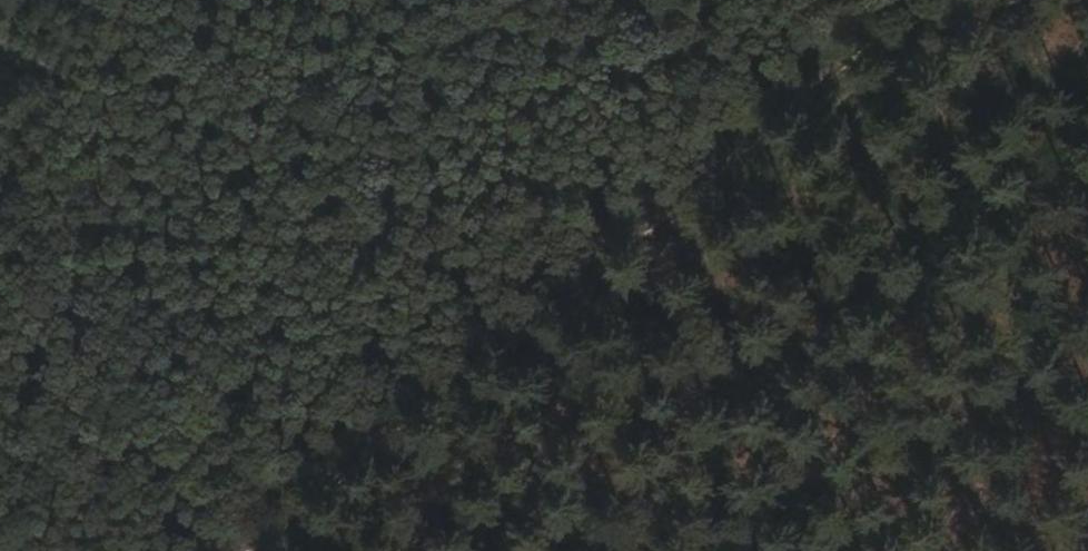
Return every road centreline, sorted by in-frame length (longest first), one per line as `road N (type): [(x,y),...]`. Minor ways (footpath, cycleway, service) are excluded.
road 1 (track): [(181,550),(872,0)]

